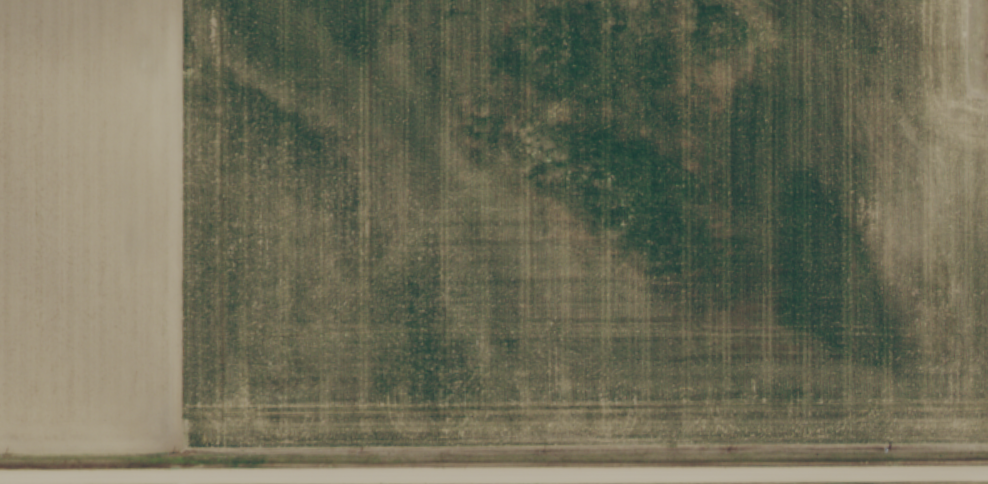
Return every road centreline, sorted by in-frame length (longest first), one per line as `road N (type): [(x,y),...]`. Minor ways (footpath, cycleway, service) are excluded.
road 1 (residential): [(0,478),(987,474)]

